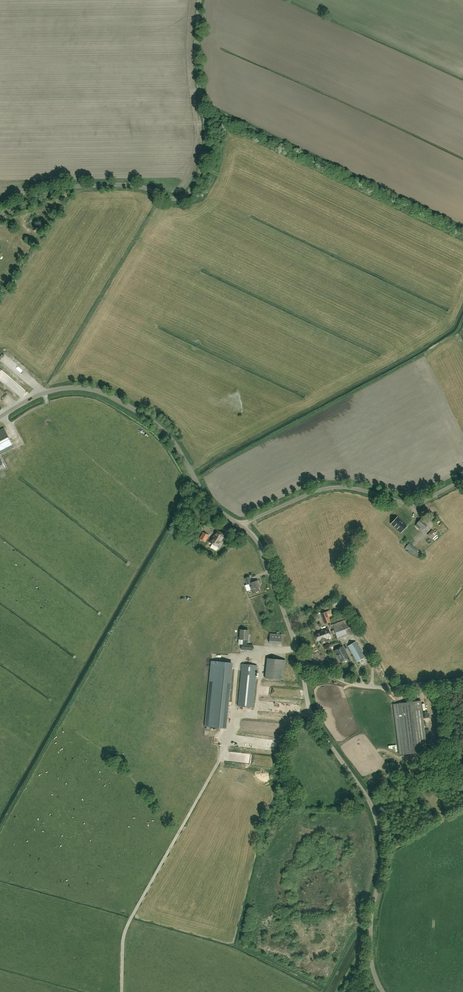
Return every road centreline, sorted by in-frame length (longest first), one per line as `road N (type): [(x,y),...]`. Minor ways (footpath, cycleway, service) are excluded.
road 1 (unclassified): [(0,215),(69,187),(132,185),(176,199),(189,193),(206,146),(198,58),(202,0)]
road 2 (unclassified): [(383,991),(371,960),(379,830),(367,797),(314,721),(298,656)]
road 3 (track): [(462,329),(197,481)]
road 4 (unclassified): [(241,524),(209,501),(166,434),(113,398),(62,389),(0,417)]
road 5 (unclassified): [(241,524),(337,485),(406,503),(462,481)]
road 6 (unclassified): [(298,656),(360,686),(462,677)]
road 7 (unclassified): [(298,656),(263,550),(241,524)]

